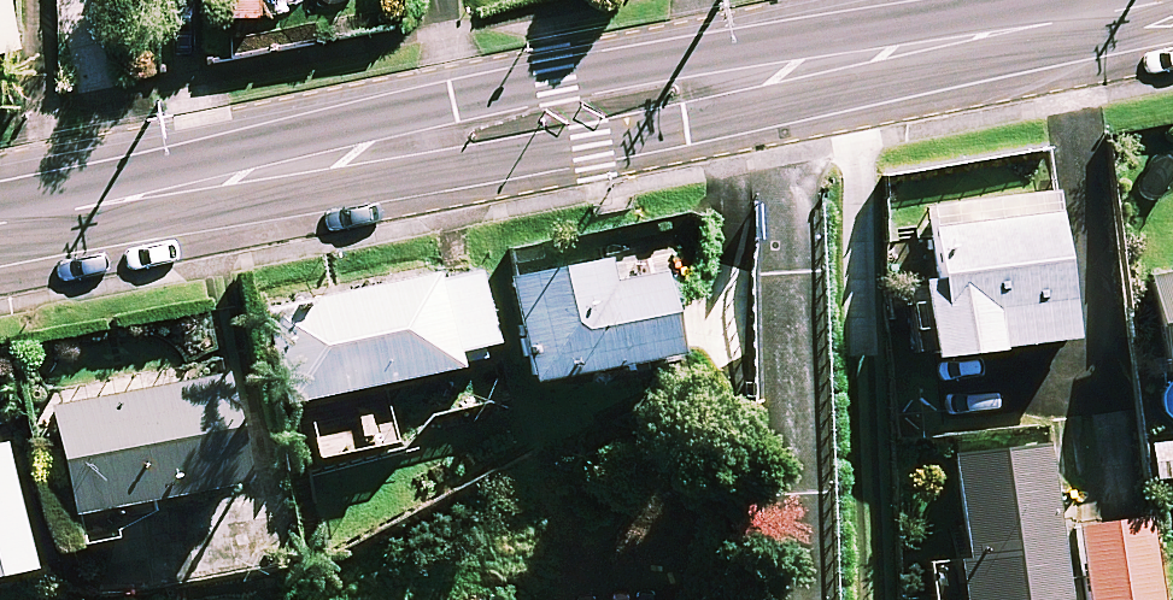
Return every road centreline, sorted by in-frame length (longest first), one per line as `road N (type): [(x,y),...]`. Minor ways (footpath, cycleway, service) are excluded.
road 1 (tertiary): [(0,228),(453,100),(556,80),(874,28),(1172,0)]
road 2 (tertiary): [(1172,2),(685,133),(462,173),(0,229)]

